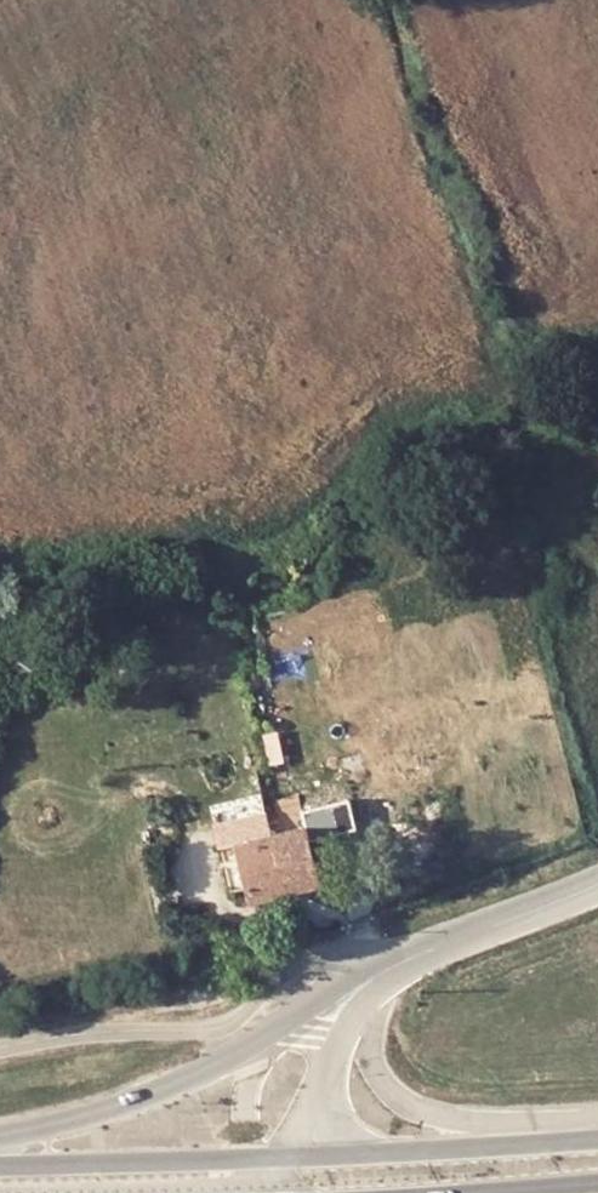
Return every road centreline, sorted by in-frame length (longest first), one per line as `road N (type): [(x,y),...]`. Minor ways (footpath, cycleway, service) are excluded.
road 1 (primary): [(376,966),(327,990),(235,1057),(130,1107),(0,1137)]
road 2 (primary): [(392,1158),(0,1173)]
road 3 (primary): [(392,1158),(354,1148),(330,1101),(337,1056),(368,1000),(420,950)]
road 4 (primary): [(597,1140),(392,1158)]
road 5 (primary): [(597,883),(420,950)]

